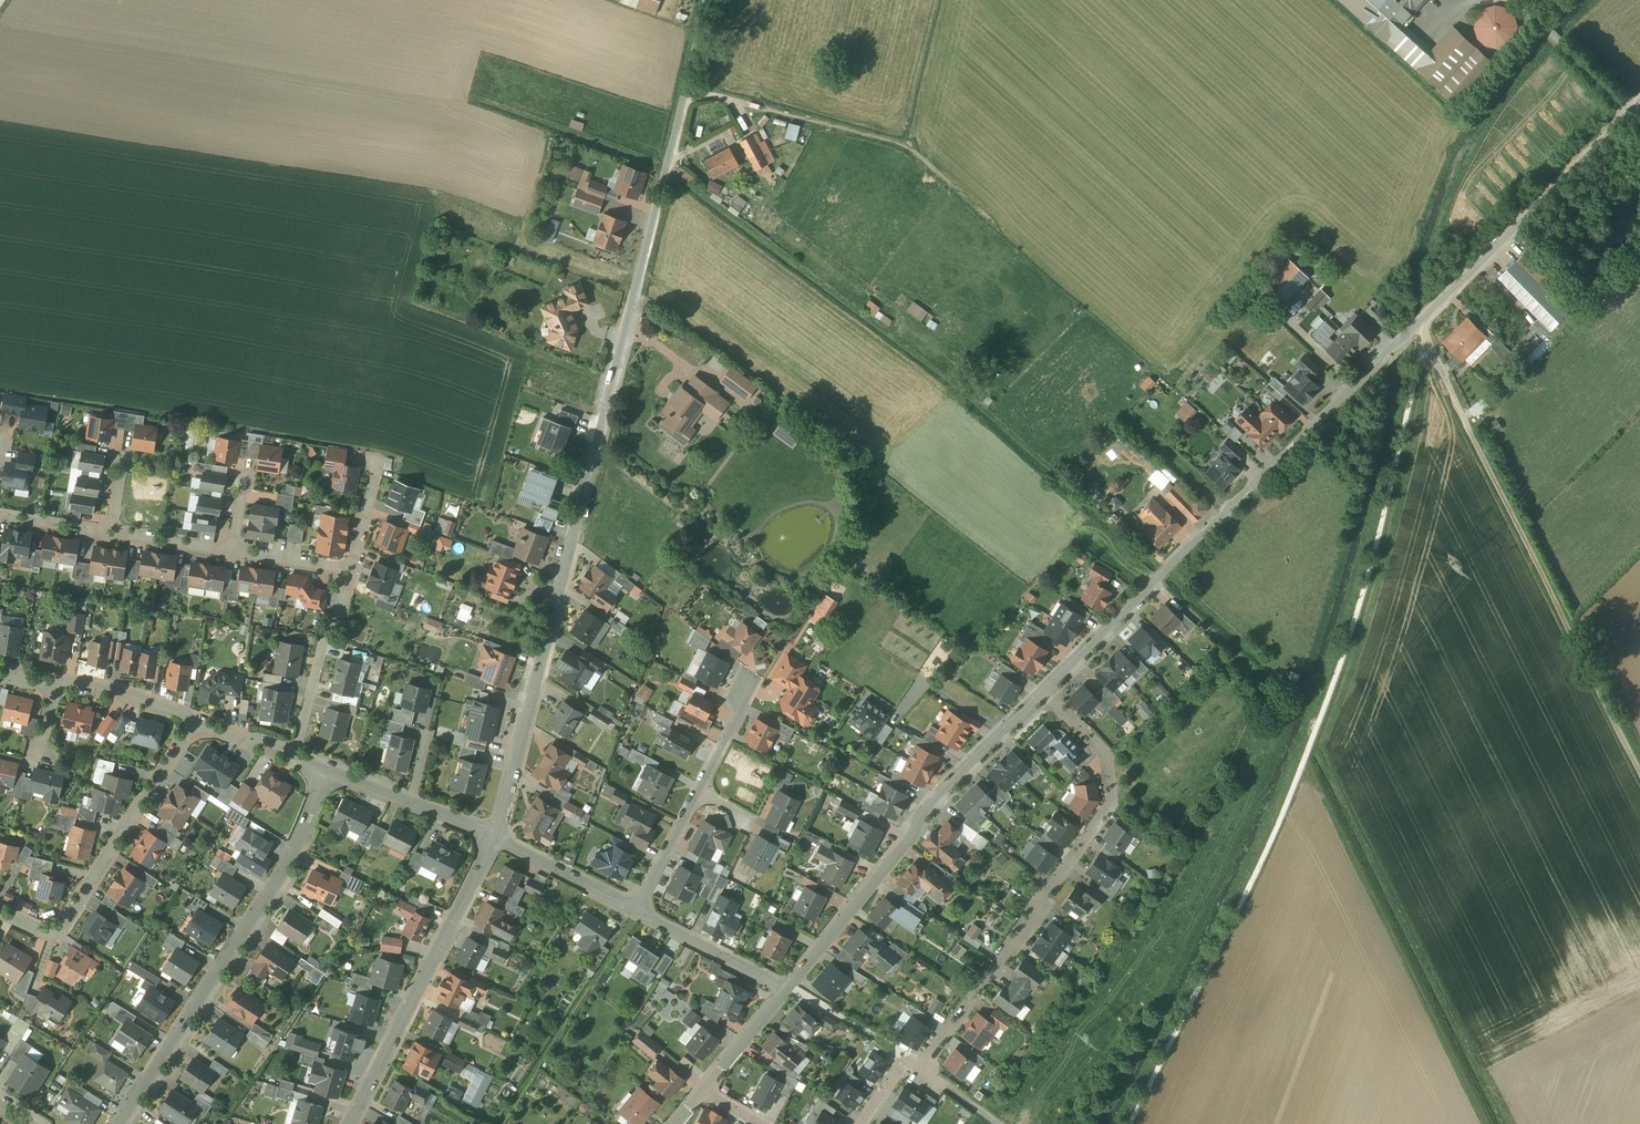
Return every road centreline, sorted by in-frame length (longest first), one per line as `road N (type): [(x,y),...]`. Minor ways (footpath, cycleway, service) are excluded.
road 1 (residential): [(704,0),(492,841)]
road 2 (residential): [(1639,102),(1045,691)]
road 3 (track): [(1419,322),(1639,771)]
road 4 (residential): [(1045,691),(1107,755),(1113,794),(917,1064)]
road 5 (residential): [(331,767),(289,868),(120,1123)]
road 6 (residential): [(1045,691),(934,798),(912,839),(786,988)]
road 7 (residential): [(492,841),(348,1123)]
road 8 (residential): [(0,908),(46,931),(64,924),(200,720)]
road 9 (residential): [(636,911),(754,679)]
road 10 (residential): [(296,752),(350,574)]
road 11 (residential): [(331,767),(492,841)]
road 12 (residential): [(636,911),(786,988)]
road 13 (residential): [(492,841),(636,911)]
road 14 (residential): [(56,682),(200,720)]
road 15 (residential): [(786,988),(705,1089)]
road 16 (residential): [(231,553),(350,574)]
road 17 (residential): [(112,535),(231,553)]

